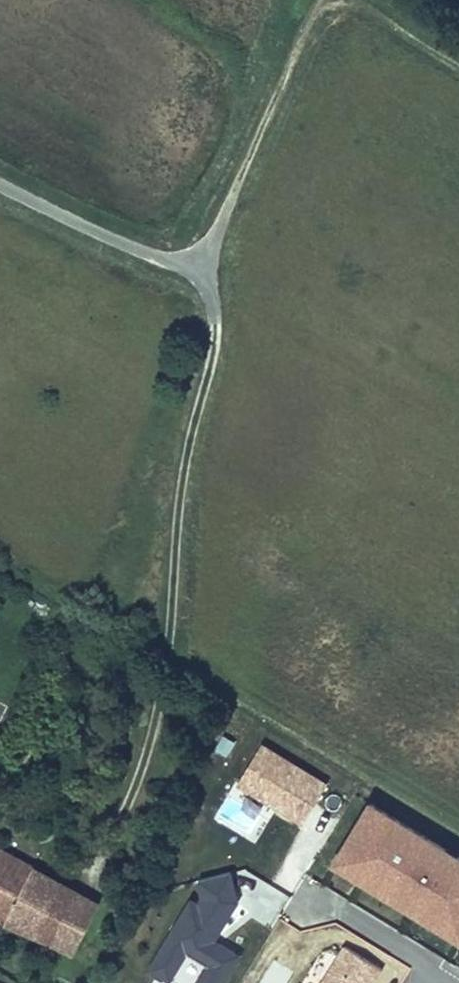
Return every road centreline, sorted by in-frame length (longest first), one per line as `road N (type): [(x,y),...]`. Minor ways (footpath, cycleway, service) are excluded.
road 1 (track): [(319,0),(218,228)]
road 2 (unclassified): [(218,228),(205,250),(172,262),(0,186)]

